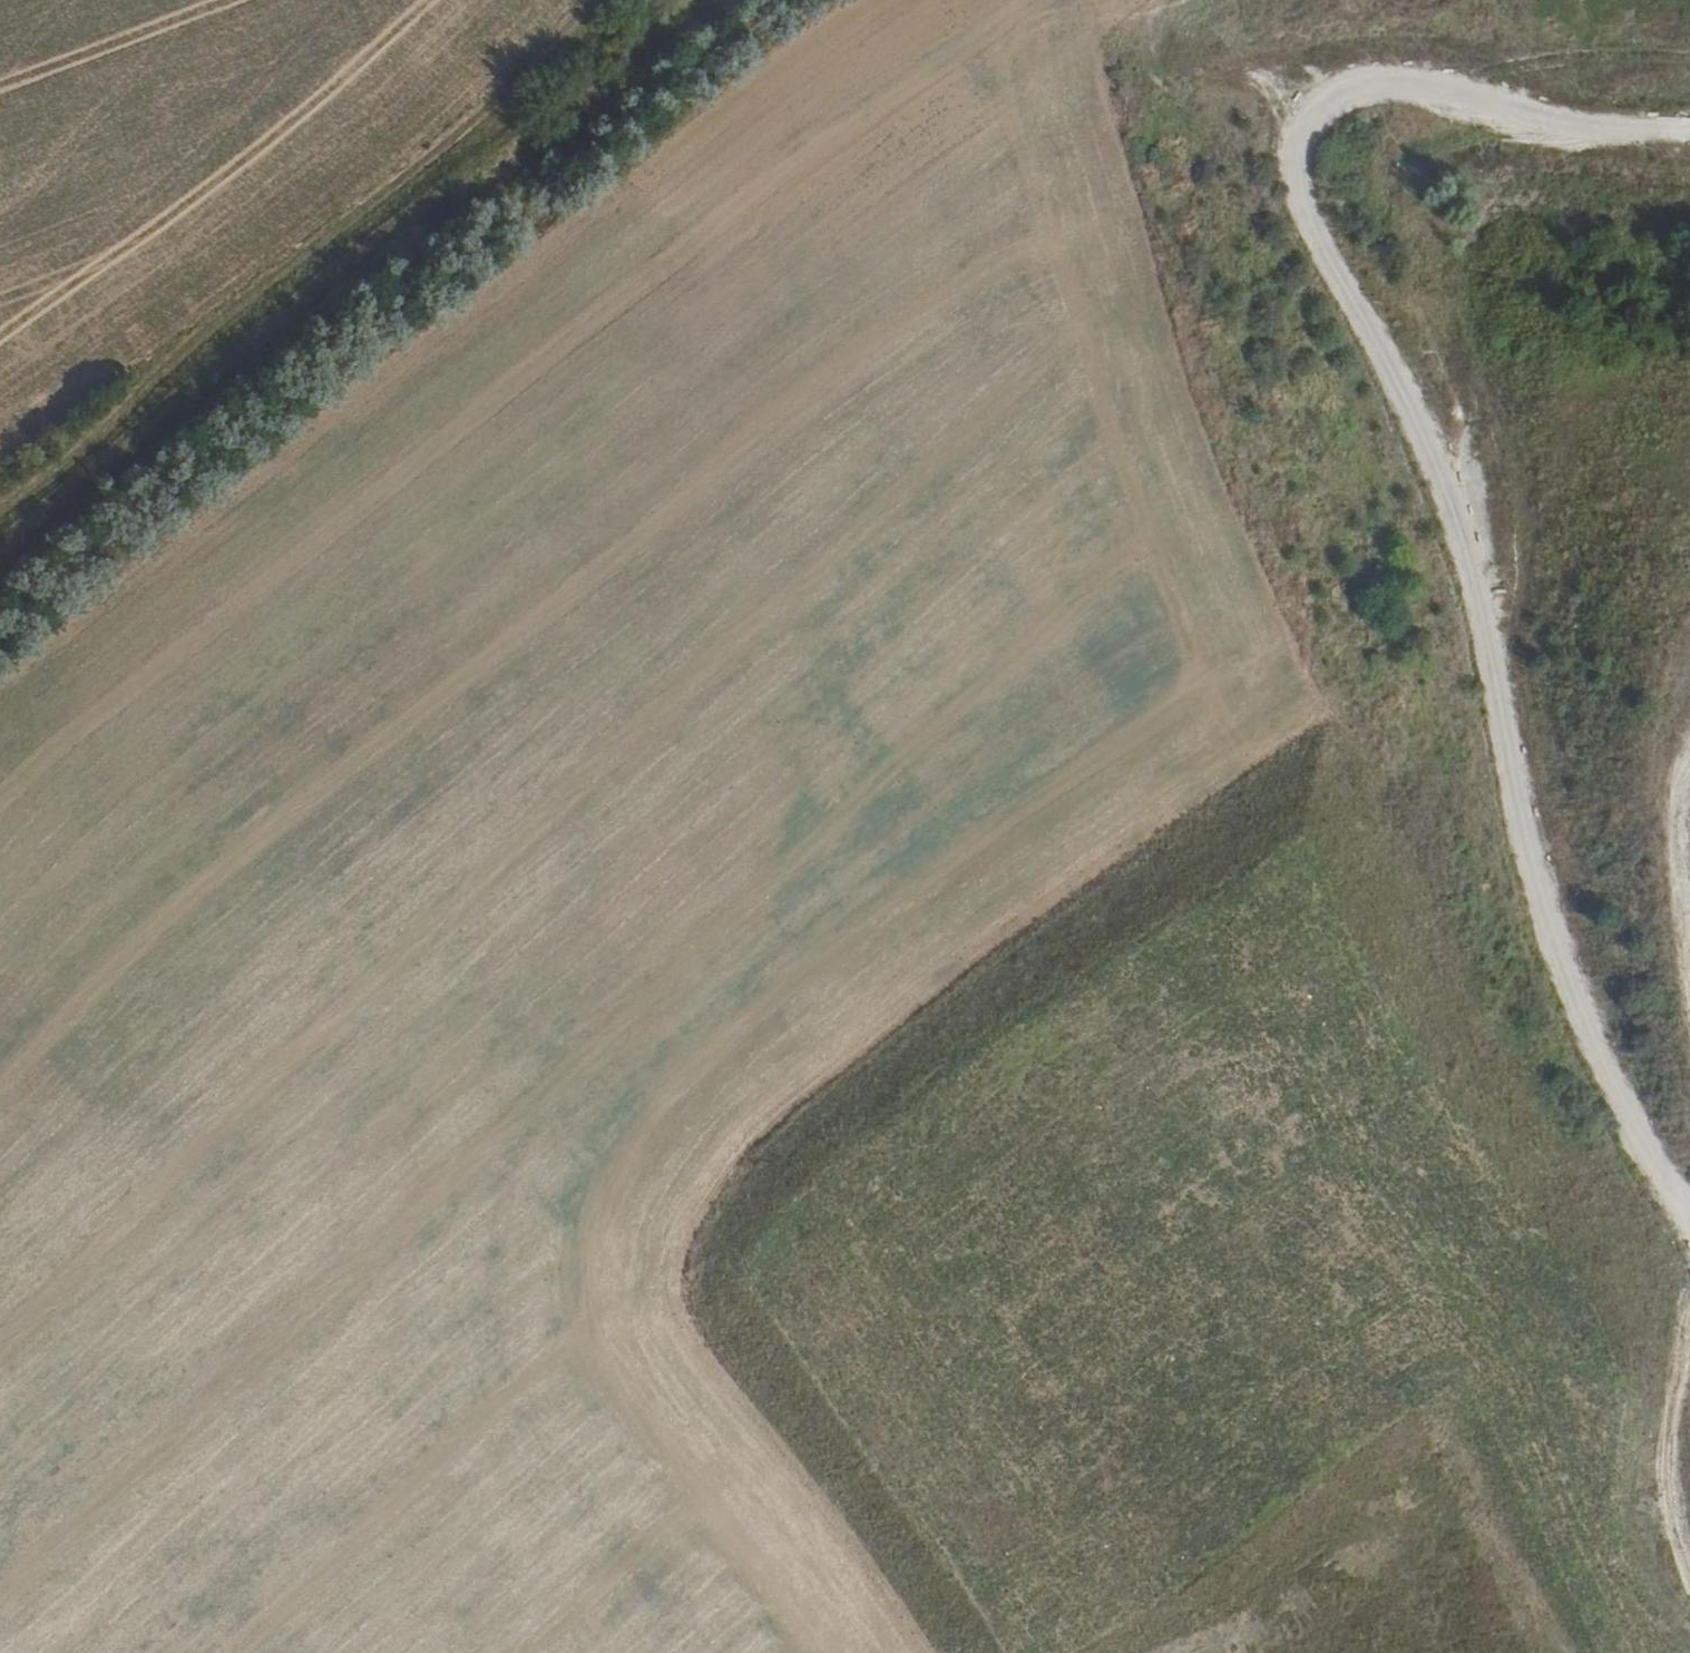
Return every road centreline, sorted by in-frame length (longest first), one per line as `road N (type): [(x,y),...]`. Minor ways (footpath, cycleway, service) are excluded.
road 1 (track): [(1689,1277),(1599,1112),(1509,842),(1462,559),(1306,234),(1313,122),(1369,88),(1443,83),(1543,120),(1689,125)]
road 2 (track): [(0,520),(626,0)]

